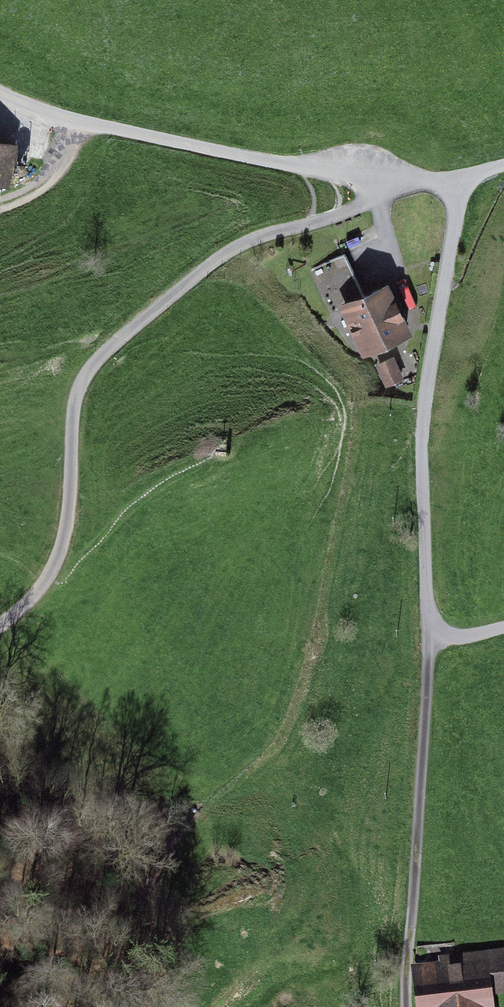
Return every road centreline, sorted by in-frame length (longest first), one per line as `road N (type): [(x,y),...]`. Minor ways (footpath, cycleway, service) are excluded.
road 1 (track): [(0,620),(68,529),(78,385),(106,346),(238,243),(370,201),(379,180)]
road 2 (track): [(460,181),(428,376),(429,607),(433,625),(454,635),(503,623)]
road 3 (track): [(405,1006),(433,625)]

